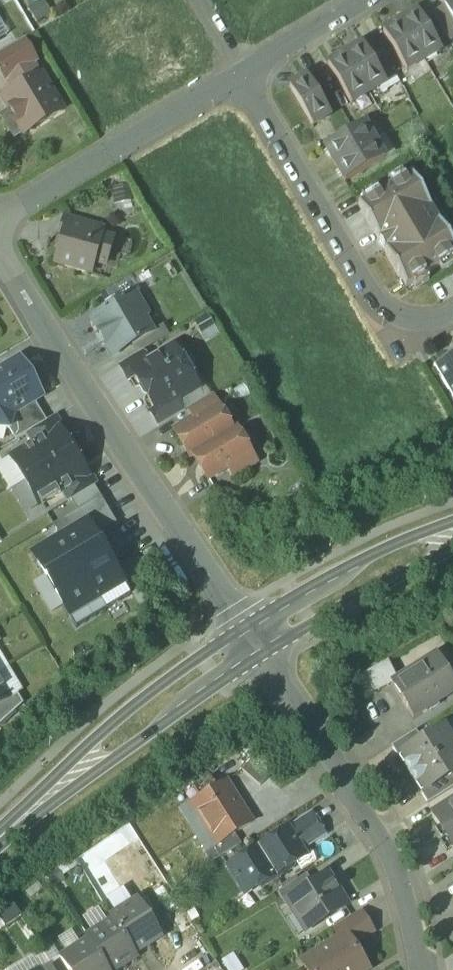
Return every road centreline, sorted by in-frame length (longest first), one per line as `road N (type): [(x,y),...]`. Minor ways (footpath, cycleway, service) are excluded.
road 1 (residential): [(258,641),(0,254)]
road 2 (residential): [(258,641),(403,879),(426,969)]
road 3 (residential): [(238,77),(376,299),(397,319),(429,324),(452,313)]
road 4 (primary): [(258,641),(0,848)]
road 5 (residential): [(238,77),(0,220)]
road 6 (primary): [(452,533),(258,641)]
road 7 (residential): [(370,0),(238,77)]

